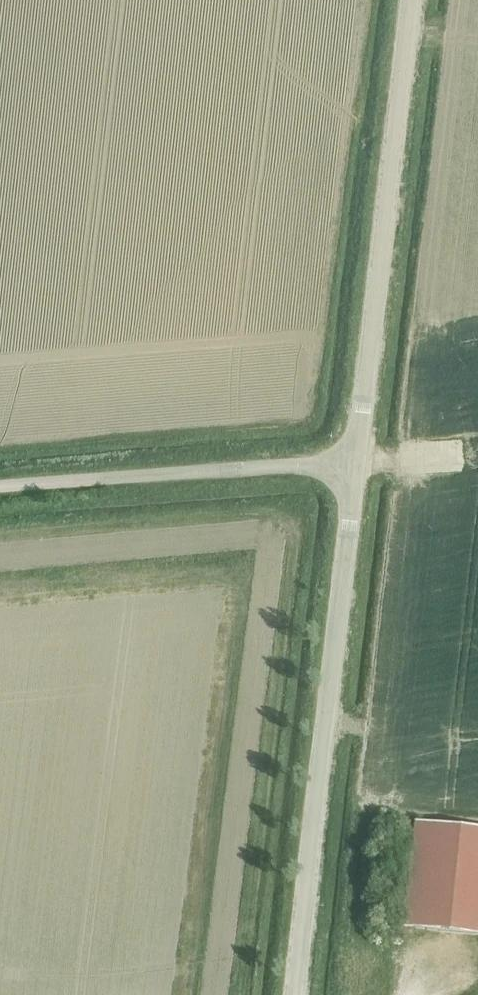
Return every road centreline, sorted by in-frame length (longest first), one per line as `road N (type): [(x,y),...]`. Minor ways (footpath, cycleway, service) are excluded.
road 1 (unclassified): [(295,994),(355,467)]
road 2 (unclassified): [(355,467),(411,0)]
road 3 (unclassified): [(0,490),(355,467)]

